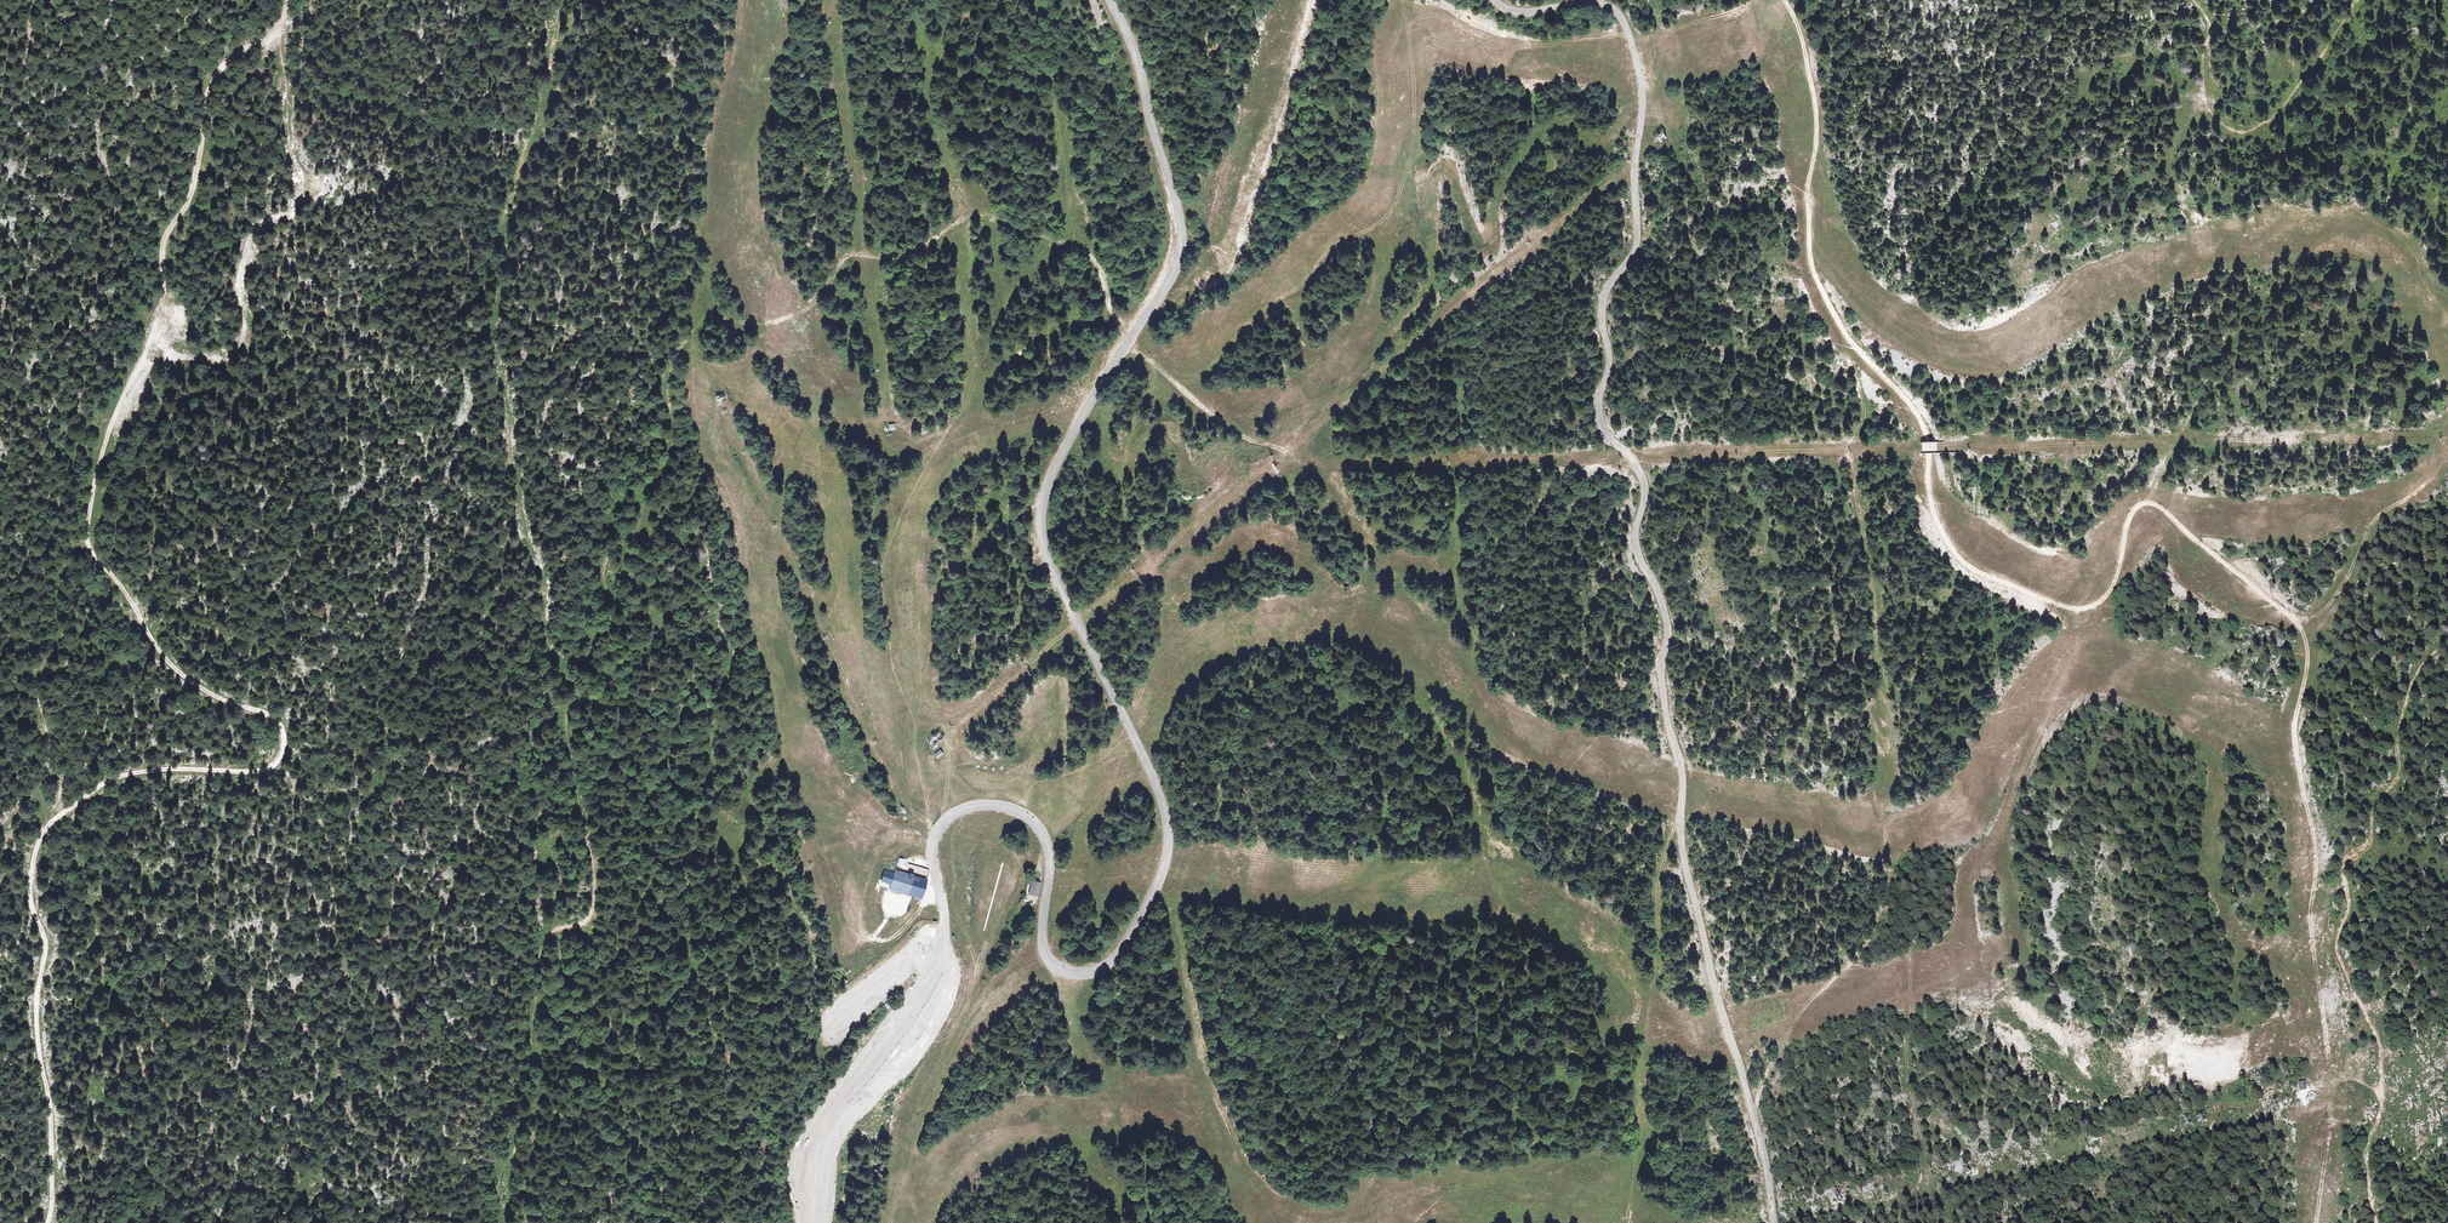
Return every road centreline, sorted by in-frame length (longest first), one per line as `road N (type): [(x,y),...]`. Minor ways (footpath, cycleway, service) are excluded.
road 1 (unclassified): [(944,941),(933,844),(962,810),(1008,807),(1041,830),(1050,870),(1043,945),(1065,971),(1092,972),(1114,959),(1165,867),(1163,807),(1055,572),(1041,520),(1053,469),(1181,258),(1181,229),(1135,56),(1111,0)]
road 2 (unclassified): [(1492,0),(1521,14),(1602,4),(1626,25),(1637,58),(1638,234),(1603,295),(1608,360),(1599,413),(1643,478),(1638,547),(1667,625),(1661,671),(1682,778),(1683,854),(1758,1137),(1772,1222)]
road 3 (track): [(501,1222),(500,1194),(535,1094),(533,1038),(545,943),(595,911),(574,765),(576,687),(610,620),(605,557),(644,510),(668,453),(671,389),(689,337),(708,319),(737,325),(792,316),(822,297),(852,257),(909,253),(976,214),(1064,241)]
road 4 (track): [(2316,1222),(2332,1092),(2310,918),(2316,855),(2295,741),(2307,654),(2302,629),(2151,503),(2133,511),(2111,587),(2086,608),(2052,603),(1969,566),(1930,506),(1924,426),(1831,312)]
road 5 (track): [(1133,334),(1144,356),(1227,424),(1291,457),(1419,603),(1469,640),(1471,735),(1485,861),(1500,903),(1478,955),(1486,1047),(1452,1115),(1442,1171),(1461,1222)]
road 6 (track): [(49,1222),(51,1105),(37,1023),(47,949),(32,891),(42,837),(121,776),(262,771),(277,763),(284,743),(273,718),(176,670),(87,533)]
road 7 (track): [(1749,1105),(1798,1015),(1868,941),(1887,892),(1877,802),(1879,610),(1852,474),(1853,443),(1865,417),(1831,312)]
road 8 (track): [(559,0),(533,65),(520,132),(507,216),(512,285),(500,348),(514,413),(517,516),(542,570),(545,633),(576,687)]
road 9 (track): [(2381,1094),(2379,1043),(2342,952),(2345,864),(2364,849),(2399,774),(2417,676),(2447,641)]
road 10 (track): [(133,372),(221,367),(253,339),(262,242),(306,206),(291,145),(283,11)]
road 11 (track): [(1680,815),(1661,894),(1627,1222)]
road 12 (track): [(283,11),(214,77),(192,189),(169,227),(164,289),(133,372)]
road 13 (track): [(0,830),(47,771),(37,688),(59,630),(61,581),(87,533)]
road 14 (track): [(664,1222),(655,1173),(614,1091),(569,1036),(563,927)]
road 15 (track): [(1831,312),(1807,248),(1814,98),(1784,0)]
road 16 (tertiary): [(820,1132),(881,1084),(929,1023),(950,974),(944,941)]
road 17 (tertiary): [(944,941),(924,945),(917,999),(820,1132)]
road 18 (track): [(2344,20),(2252,134),(2219,122),(2204,91)]
road 19 (track): [(87,533),(106,441),(133,372)]
road 20 (track): [(2204,91),(2170,168),(2188,217)]
road 21 (track): [(2376,1222),(2368,1170),(2381,1094)]
road 22 (track): [(1064,241),(1086,250),(1115,318),(1136,330)]

